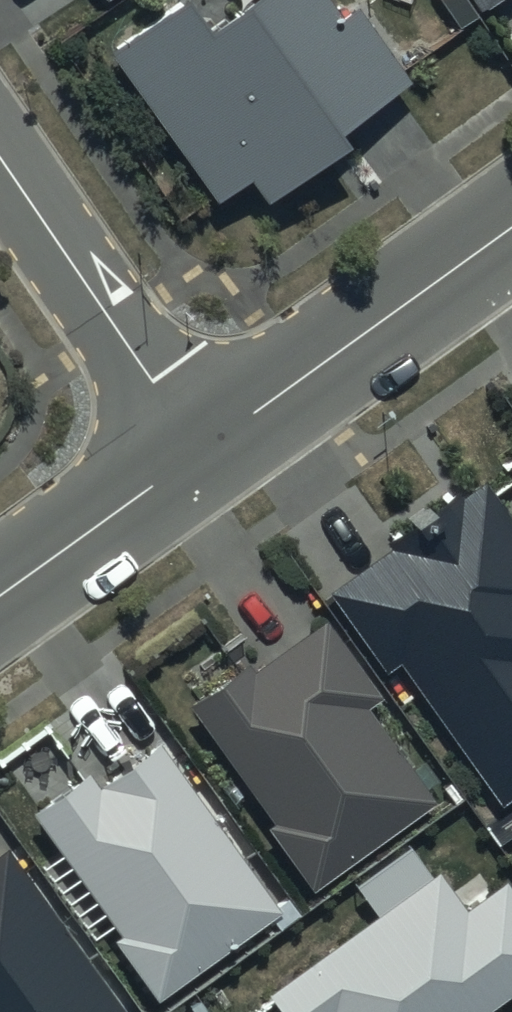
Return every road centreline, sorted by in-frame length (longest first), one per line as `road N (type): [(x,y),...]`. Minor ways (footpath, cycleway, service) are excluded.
road 1 (tertiary): [(511,227),(199,450)]
road 2 (residential): [(0,157),(199,450)]
road 3 (tertiary): [(199,450),(0,593)]

